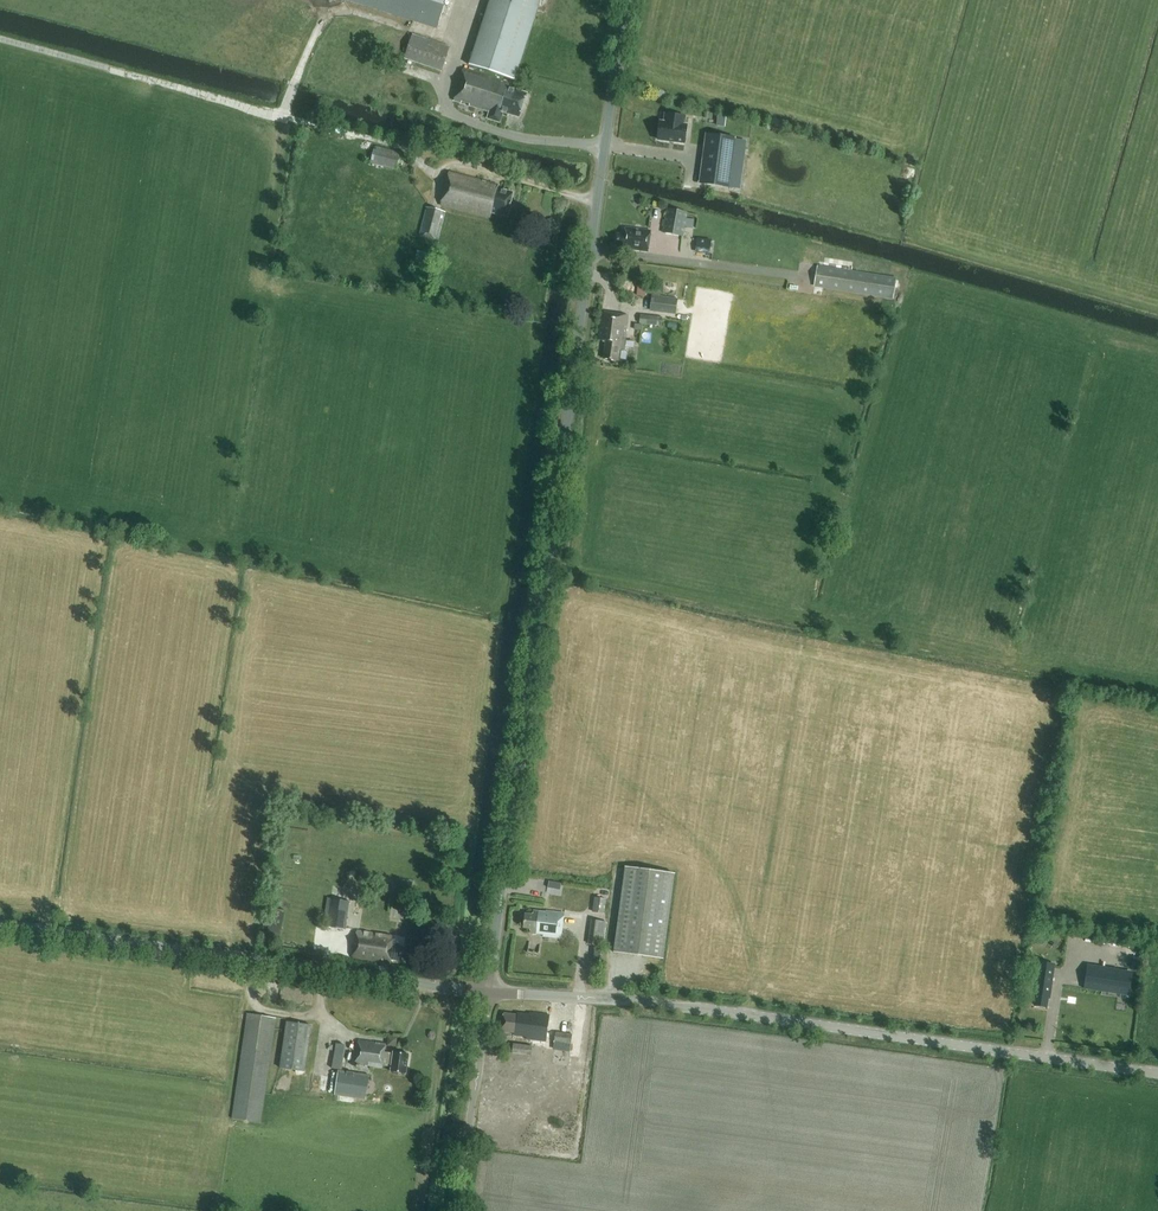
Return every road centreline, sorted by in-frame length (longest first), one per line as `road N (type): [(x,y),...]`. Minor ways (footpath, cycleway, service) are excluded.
road 1 (unclassified): [(487,993),(629,0)]
road 2 (tertiary): [(1157,1077),(687,1011),(487,993)]
road 3 (tertiary): [(487,993),(0,924)]
road 4 (unclassified): [(462,1210),(487,993)]

